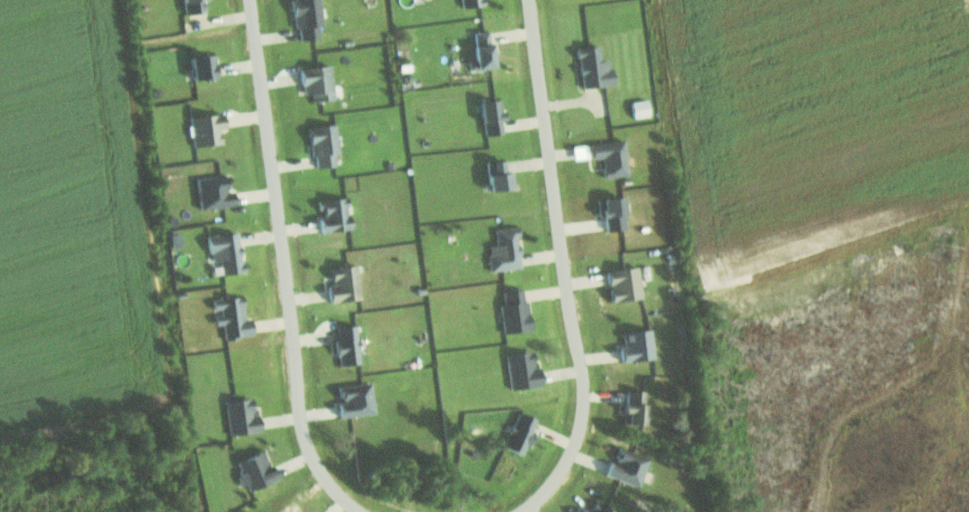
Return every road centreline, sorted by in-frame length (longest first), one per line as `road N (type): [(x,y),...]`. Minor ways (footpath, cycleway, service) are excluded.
road 1 (residential): [(519,511),(539,497),(576,442),(588,394),(563,271),(528,0)]
road 2 (residential): [(250,0),(303,436),(327,476),(364,511)]

